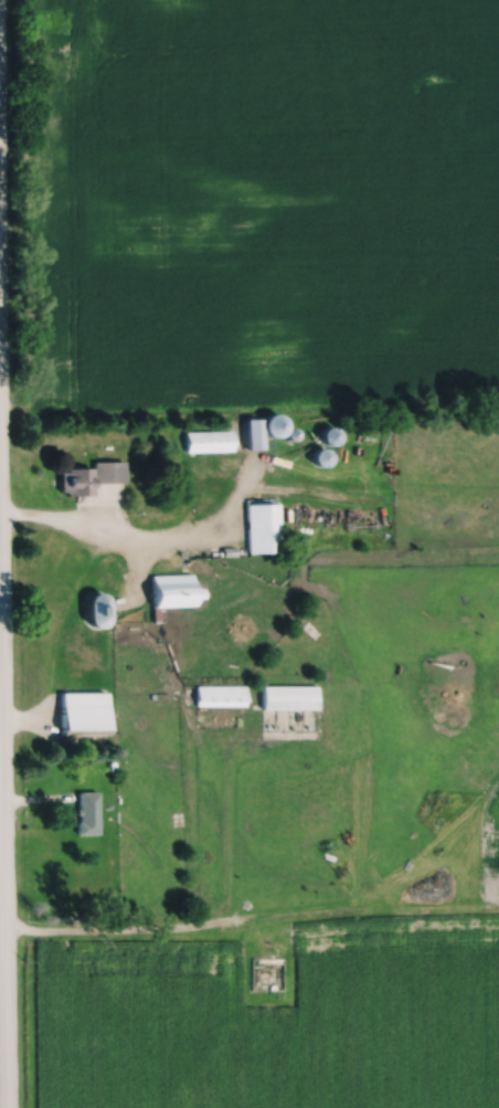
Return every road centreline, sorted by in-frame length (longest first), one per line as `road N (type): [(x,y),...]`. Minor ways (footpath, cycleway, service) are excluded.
road 1 (residential): [(7,1107),(0,599)]

